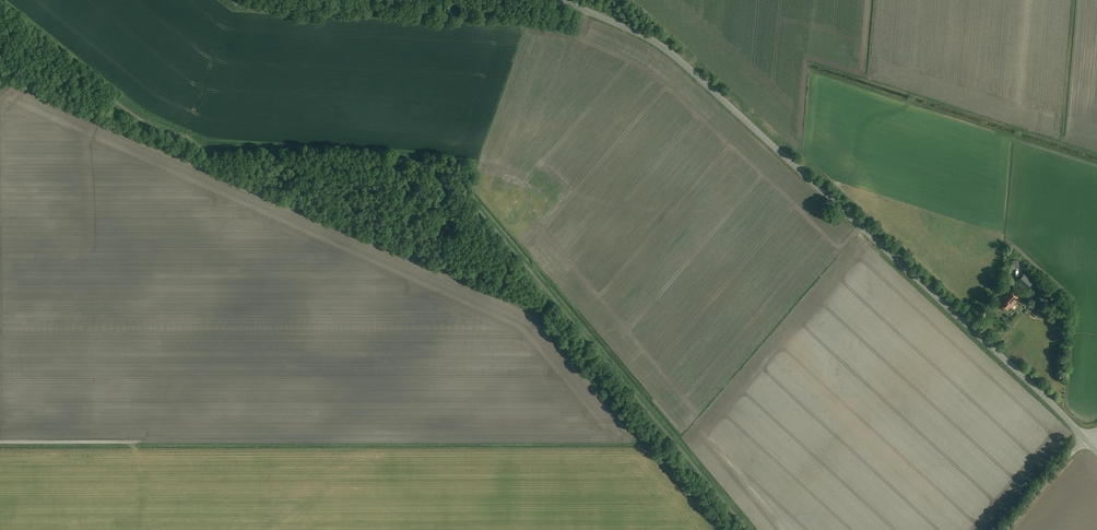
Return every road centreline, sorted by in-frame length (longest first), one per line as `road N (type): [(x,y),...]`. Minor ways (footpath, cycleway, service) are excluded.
road 1 (tertiary): [(1086,439),(687,66),(644,36),(562,0)]
road 2 (unclassified): [(133,442),(0,442)]

